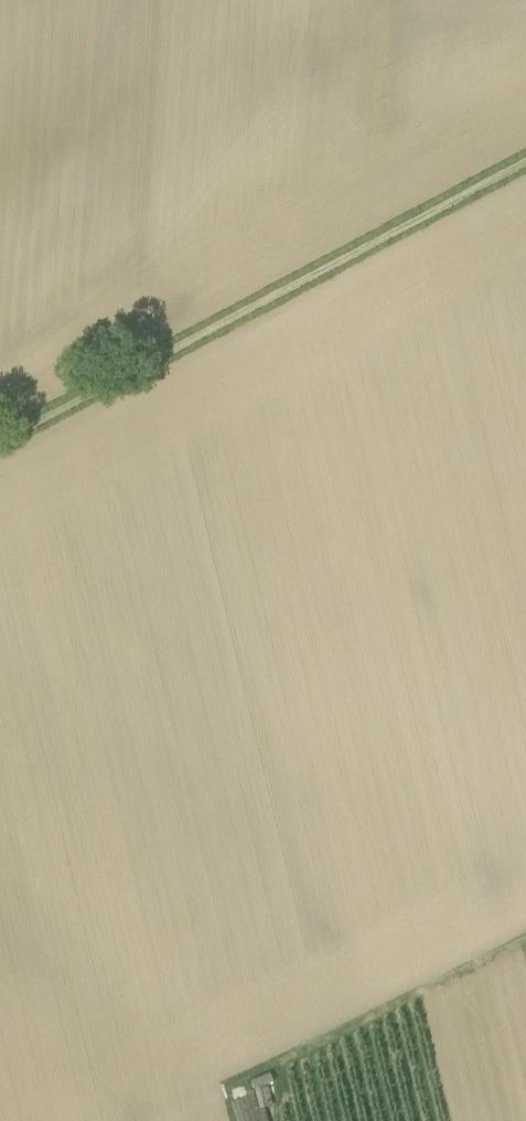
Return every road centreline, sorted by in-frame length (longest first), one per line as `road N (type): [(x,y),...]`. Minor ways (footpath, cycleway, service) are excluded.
road 1 (track): [(0,441),(525,162)]

